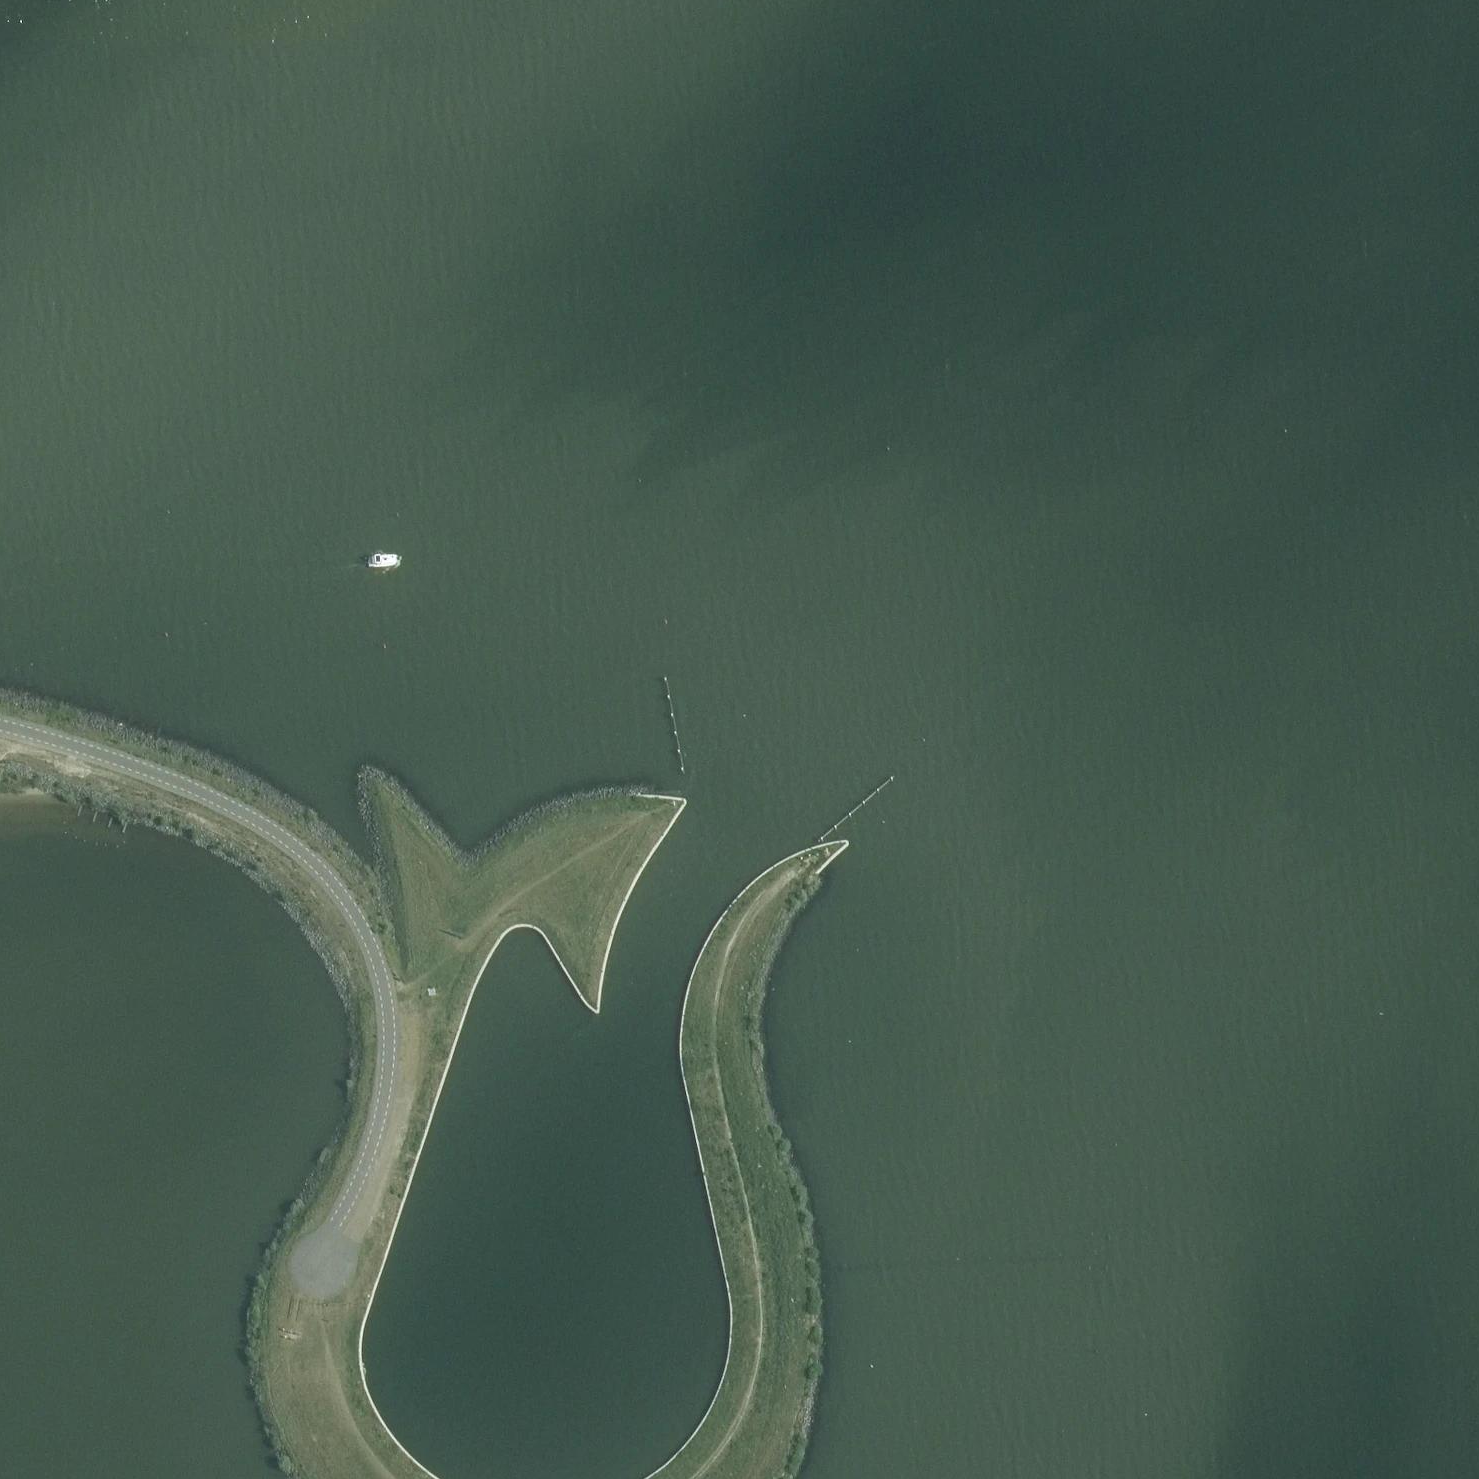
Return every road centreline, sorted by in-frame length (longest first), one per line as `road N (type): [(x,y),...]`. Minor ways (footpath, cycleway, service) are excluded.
road 1 (unclassified): [(0,725),(226,803),(314,862),(352,910),(385,994),(388,1068),(370,1150),(332,1228)]
road 2 (unclassified): [(332,1228),(302,1255),(300,1272),(311,1285),(331,1286),(342,1276),(334,1238)]

